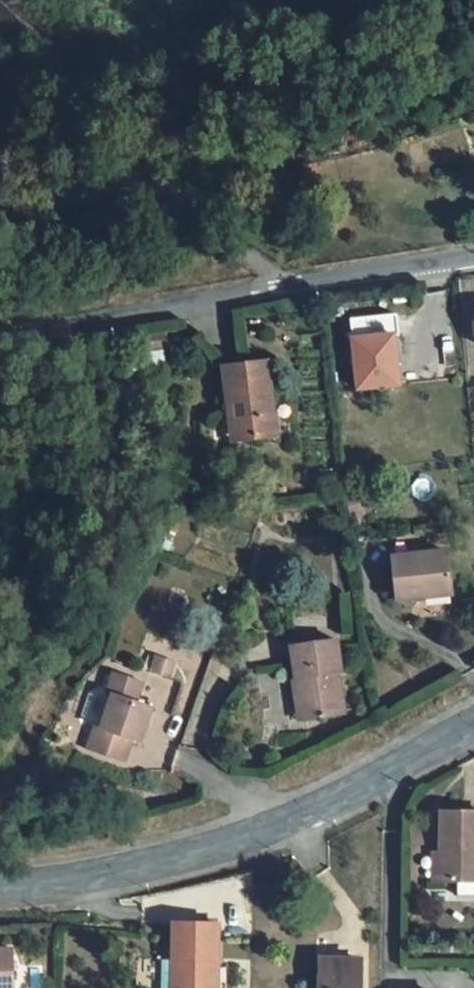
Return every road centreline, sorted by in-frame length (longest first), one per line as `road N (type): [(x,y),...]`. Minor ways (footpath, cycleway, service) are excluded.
road 1 (residential): [(473,718),(325,799),(93,878),(0,881)]
road 2 (residential): [(473,264),(0,343)]

